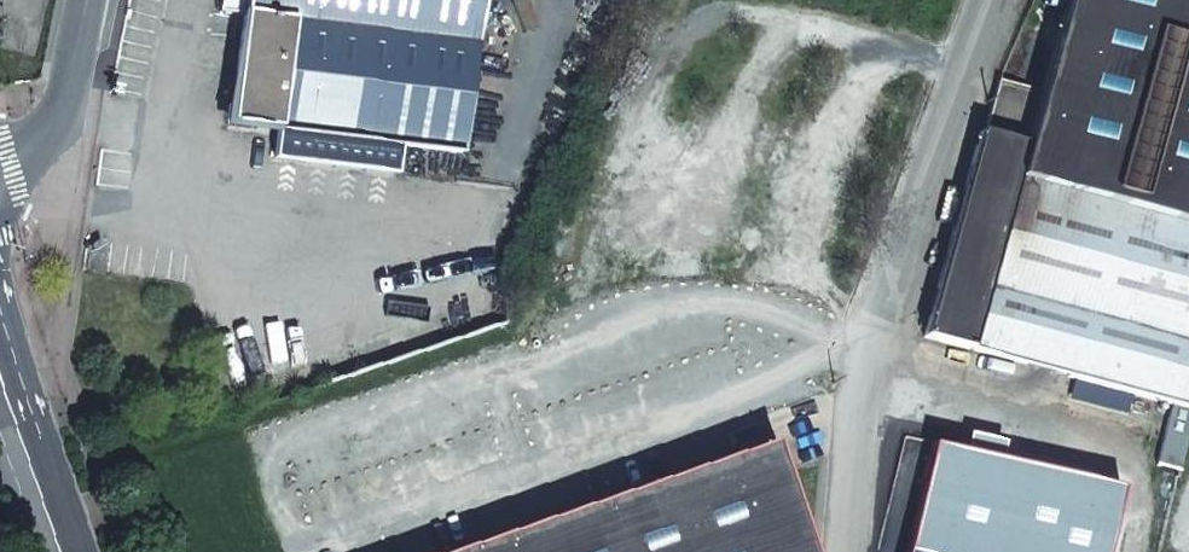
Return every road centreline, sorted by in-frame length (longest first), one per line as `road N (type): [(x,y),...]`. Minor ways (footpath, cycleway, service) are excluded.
road 1 (unclassified): [(86,0),(55,128),(0,171)]
road 2 (secondary): [(58,551),(0,380)]

